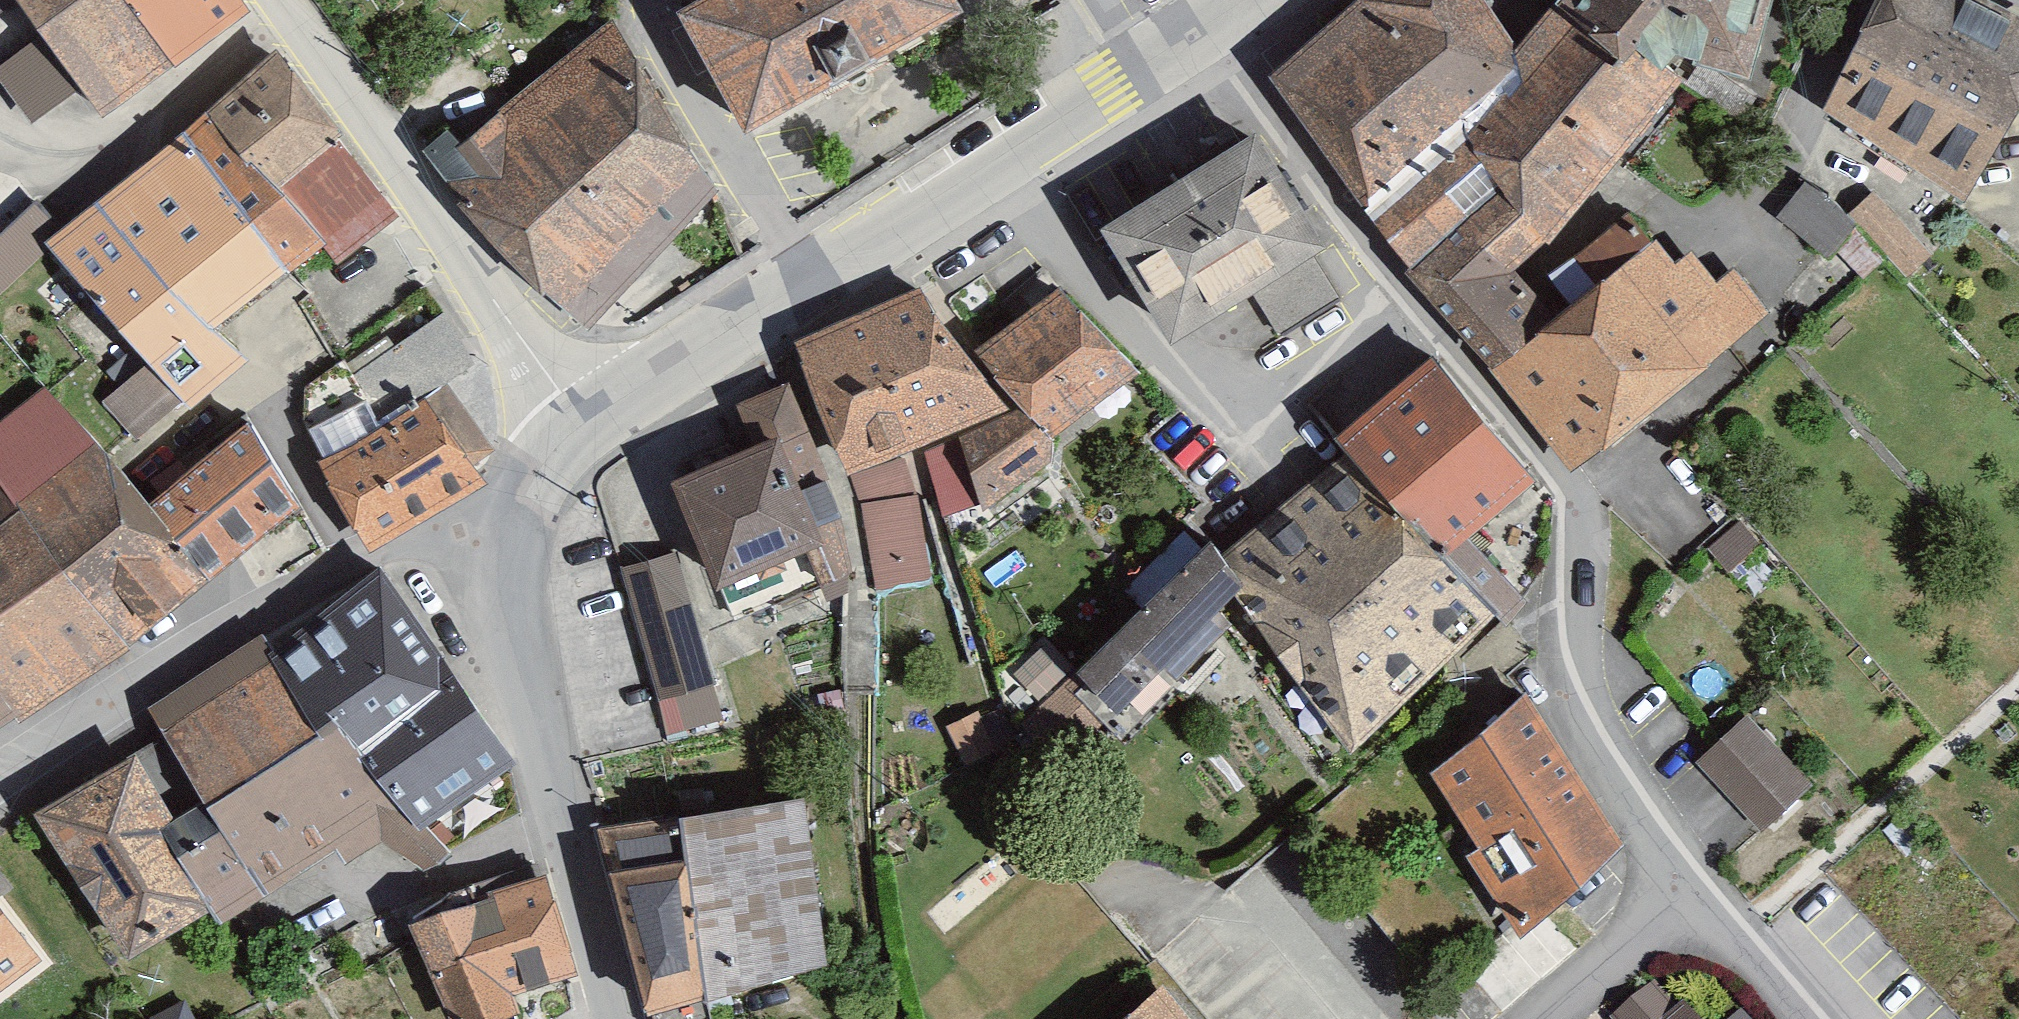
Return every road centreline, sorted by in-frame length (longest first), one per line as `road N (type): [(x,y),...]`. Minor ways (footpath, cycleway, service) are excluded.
road 1 (residential): [(1713,895),(1586,686),(1577,590),(1582,504),(1403,282),(1217,12)]
road 2 (tertiary): [(1217,12),(583,425)]
road 3 (residential): [(521,550),(460,539),(363,557),(0,774)]
road 4 (residential): [(583,425),(279,0)]
road 5 (tertiary): [(624,1018),(549,737),(526,629),(521,550)]
road 6 (residential): [(1560,1018),(1713,895)]
road 7 (residential): [(1713,895),(1817,1018)]
road 8 (tertiary): [(583,425),(550,466),(521,550)]

